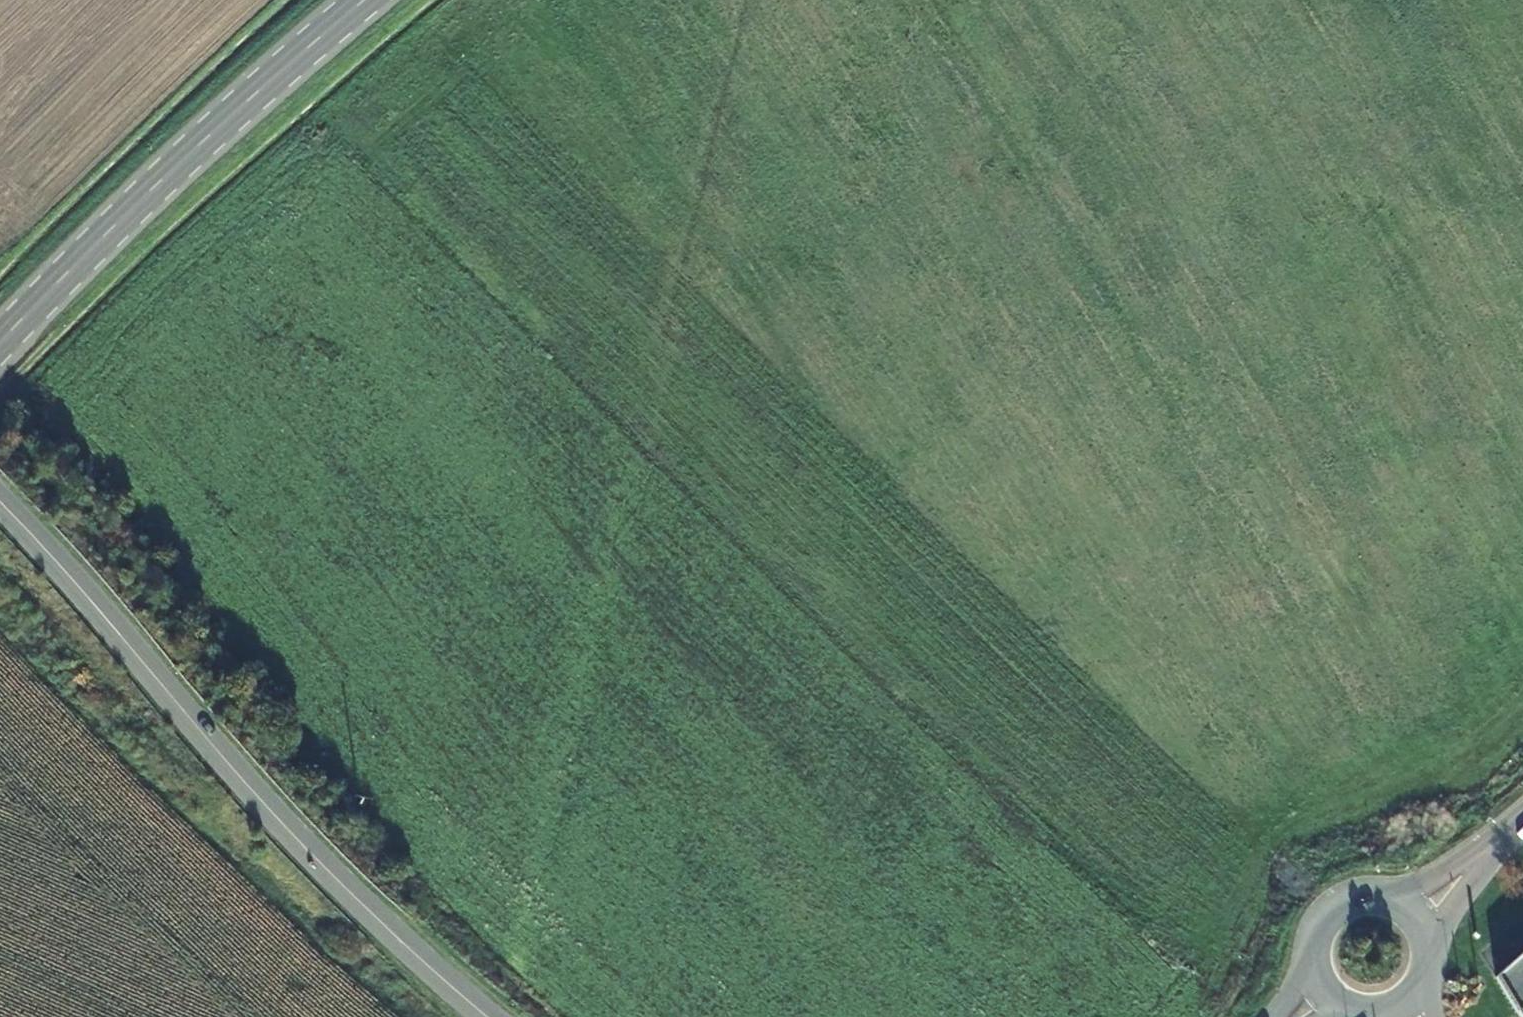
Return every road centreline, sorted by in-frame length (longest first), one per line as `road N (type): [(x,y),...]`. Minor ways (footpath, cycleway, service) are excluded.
road 1 (unclassified): [(0,504),(278,821),(486,1016)]
road 2 (primary): [(364,0),(203,141),(0,341)]
road 3 (tertiary): [(1352,1014),(1381,1016),(1407,1005),(1429,974),(1430,945)]

